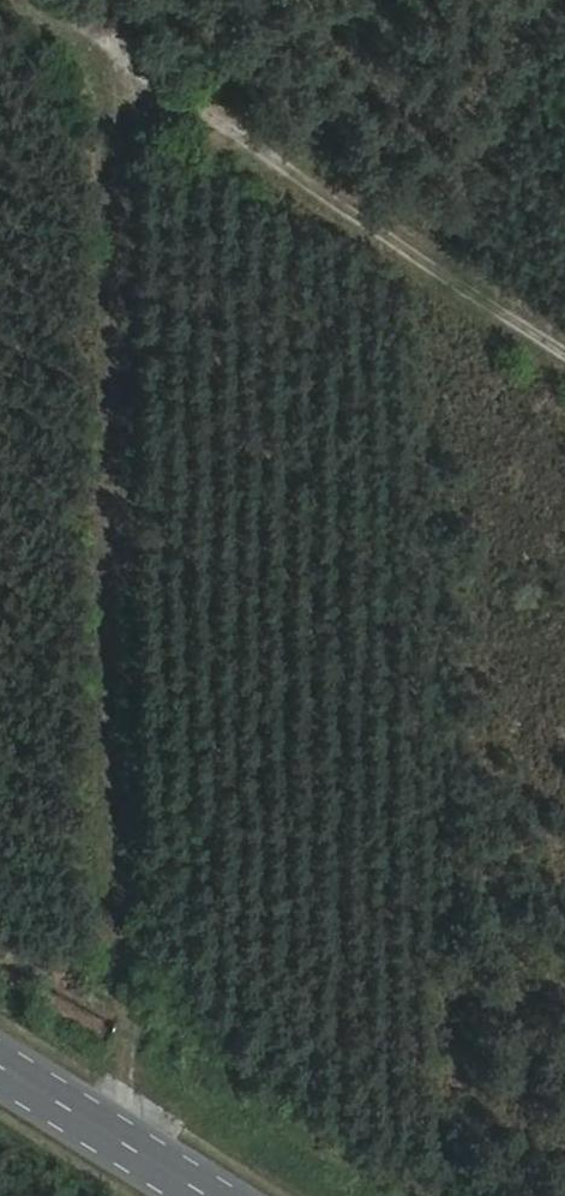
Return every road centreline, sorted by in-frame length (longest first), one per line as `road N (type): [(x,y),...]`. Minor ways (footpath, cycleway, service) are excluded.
road 1 (track): [(121,1127),(125,0)]
road 2 (track): [(564,358),(25,0)]
road 3 (primary): [(230,1195),(0,1051)]

